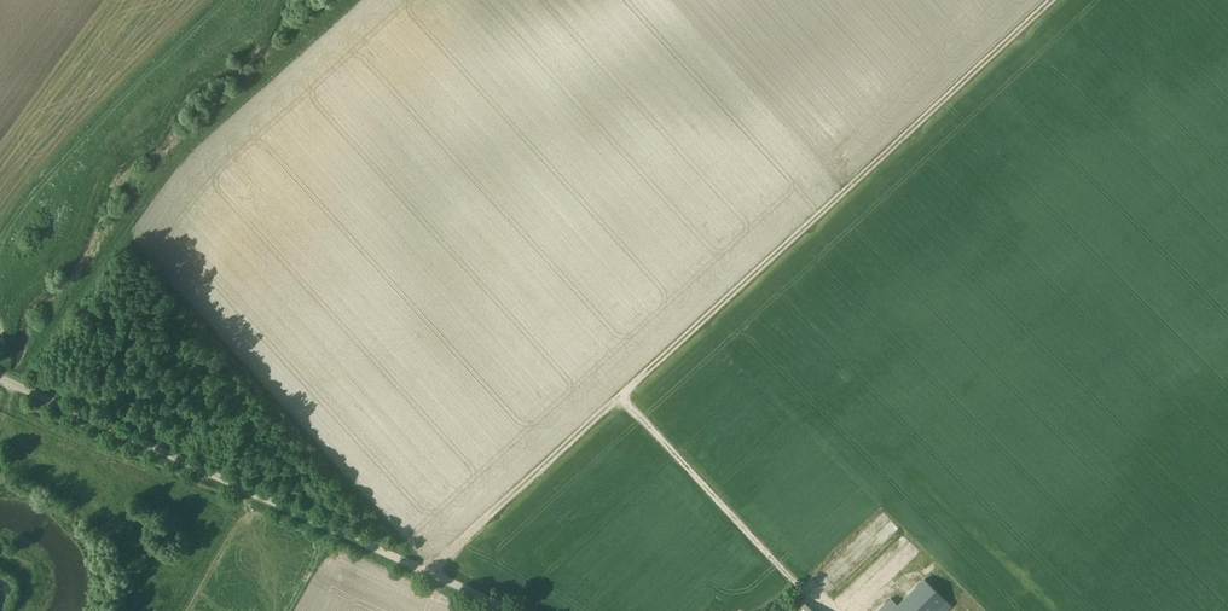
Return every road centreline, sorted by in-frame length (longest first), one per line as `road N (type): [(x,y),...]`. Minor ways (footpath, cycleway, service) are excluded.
road 1 (track): [(1054,0),(433,577)]
road 2 (unclassified): [(507,610),(0,378)]
road 3 (track): [(827,610),(623,401)]

